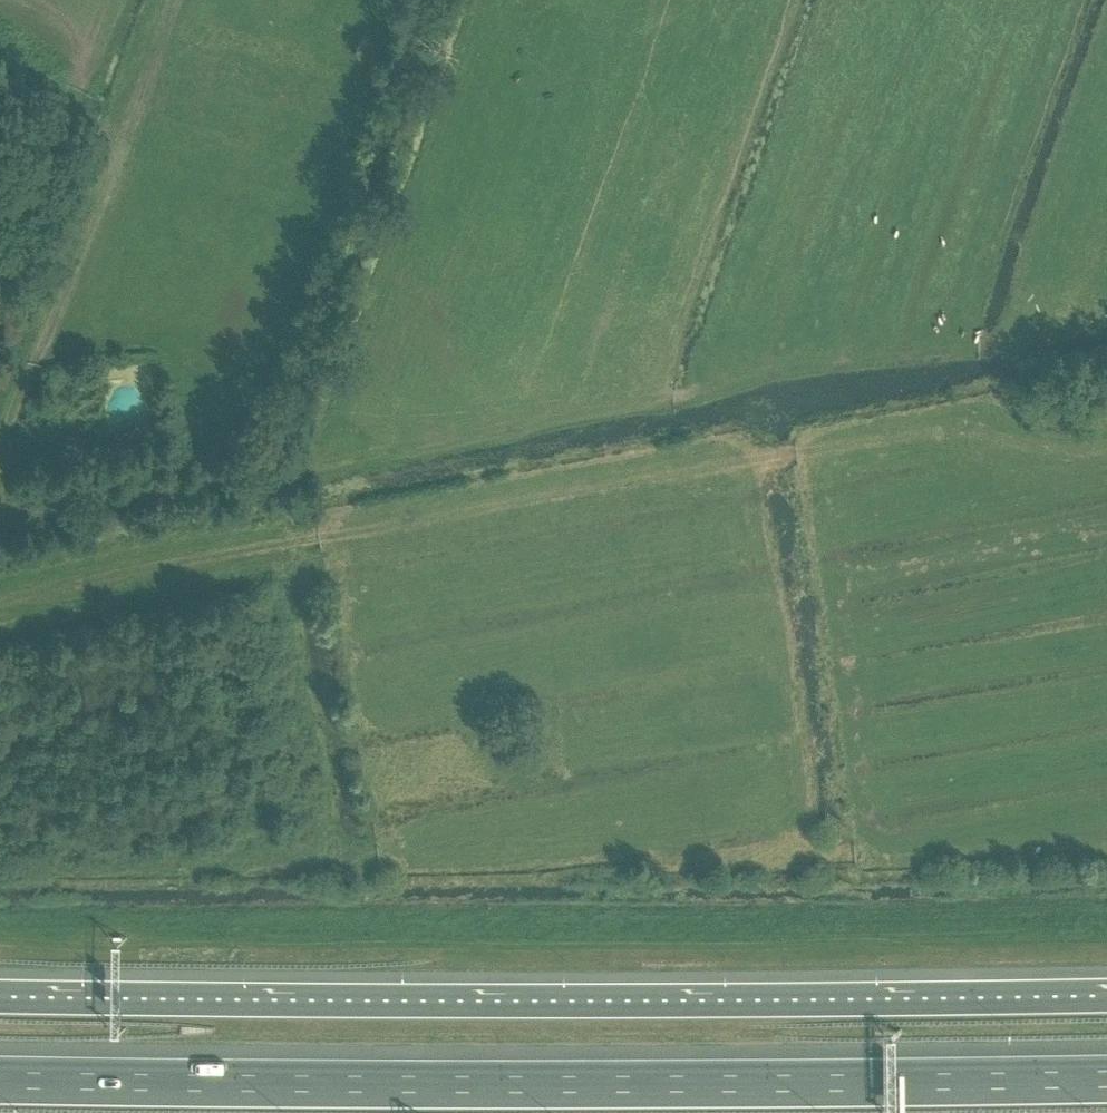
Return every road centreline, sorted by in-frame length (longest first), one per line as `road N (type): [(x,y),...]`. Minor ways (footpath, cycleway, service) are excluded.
road 1 (motorway): [(1106,1003),(0,1005)]
road 2 (motorway): [(1106,1078),(0,1079)]
road 3 (track): [(0,523),(271,474),(438,0)]

